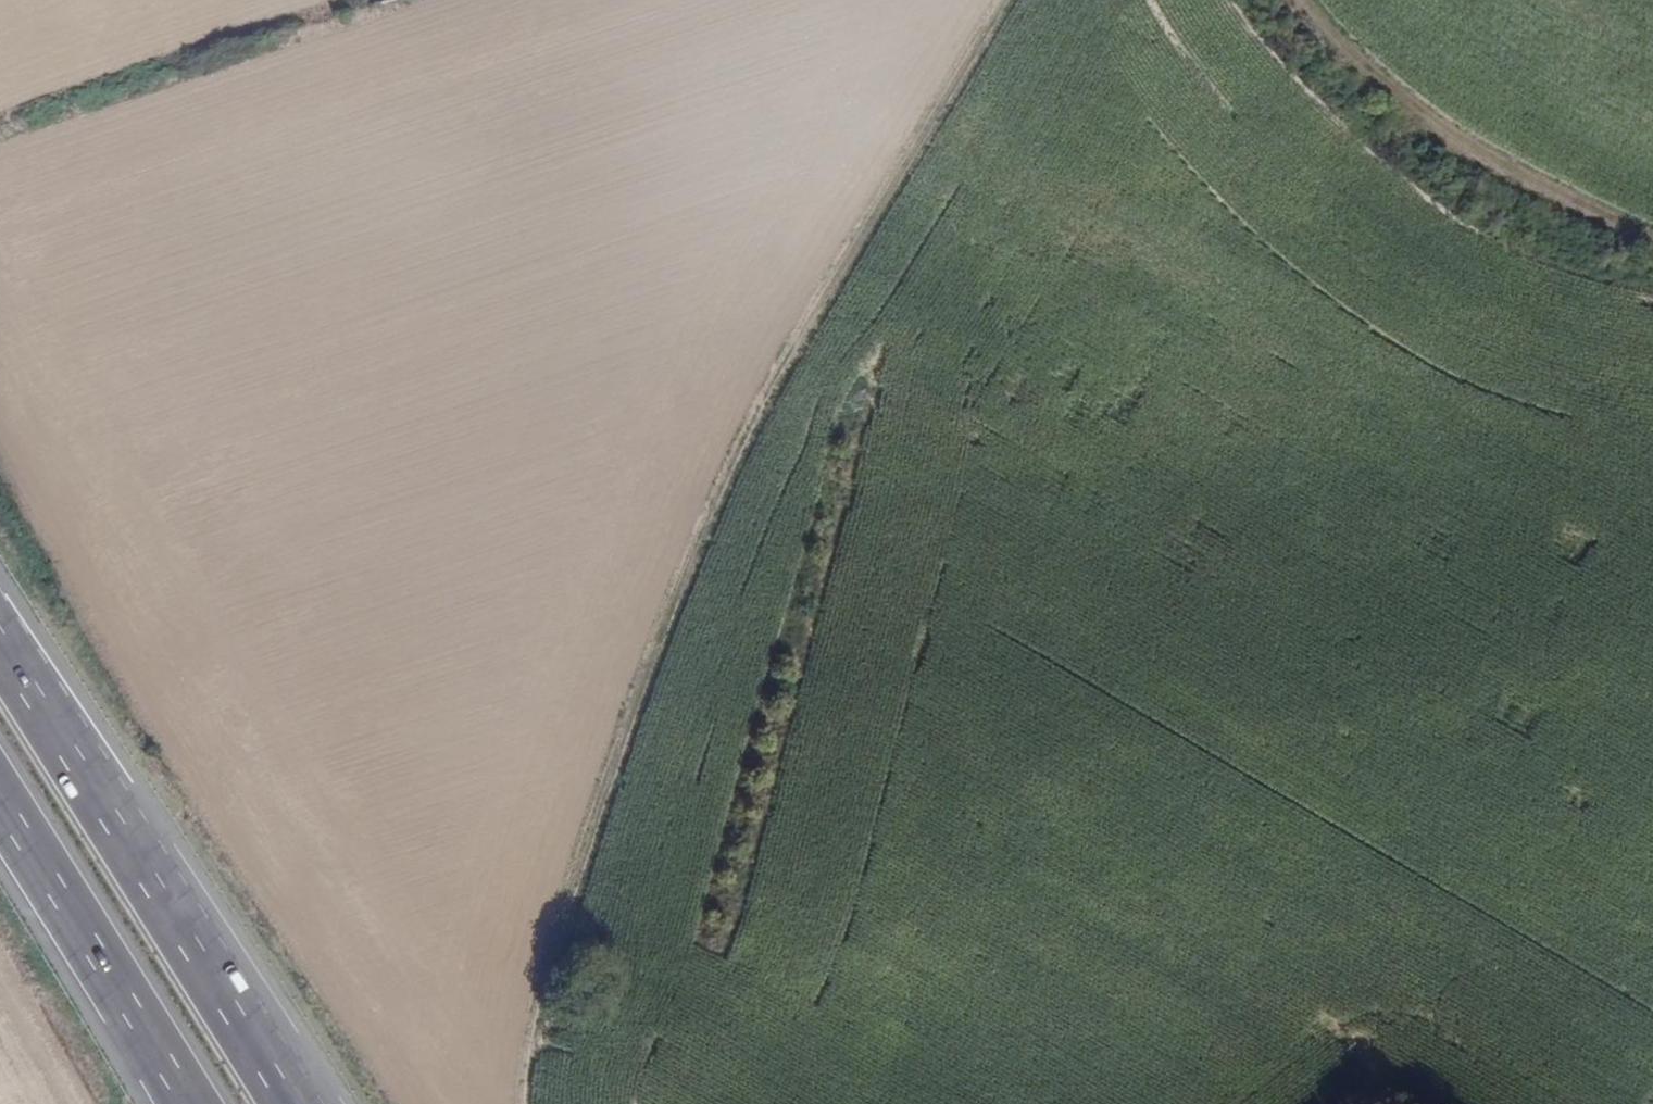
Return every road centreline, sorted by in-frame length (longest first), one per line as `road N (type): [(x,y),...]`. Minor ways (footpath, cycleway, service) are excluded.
road 1 (track): [(519,1103),(527,1041),(696,564),(950,97),(1012,0)]
road 2 (motorway): [(288,1103),(0,645)]
road 3 (track): [(1652,254),(1465,162),(1344,59),(1305,0)]
road 4 (motorway): [(0,817),(180,1103)]

